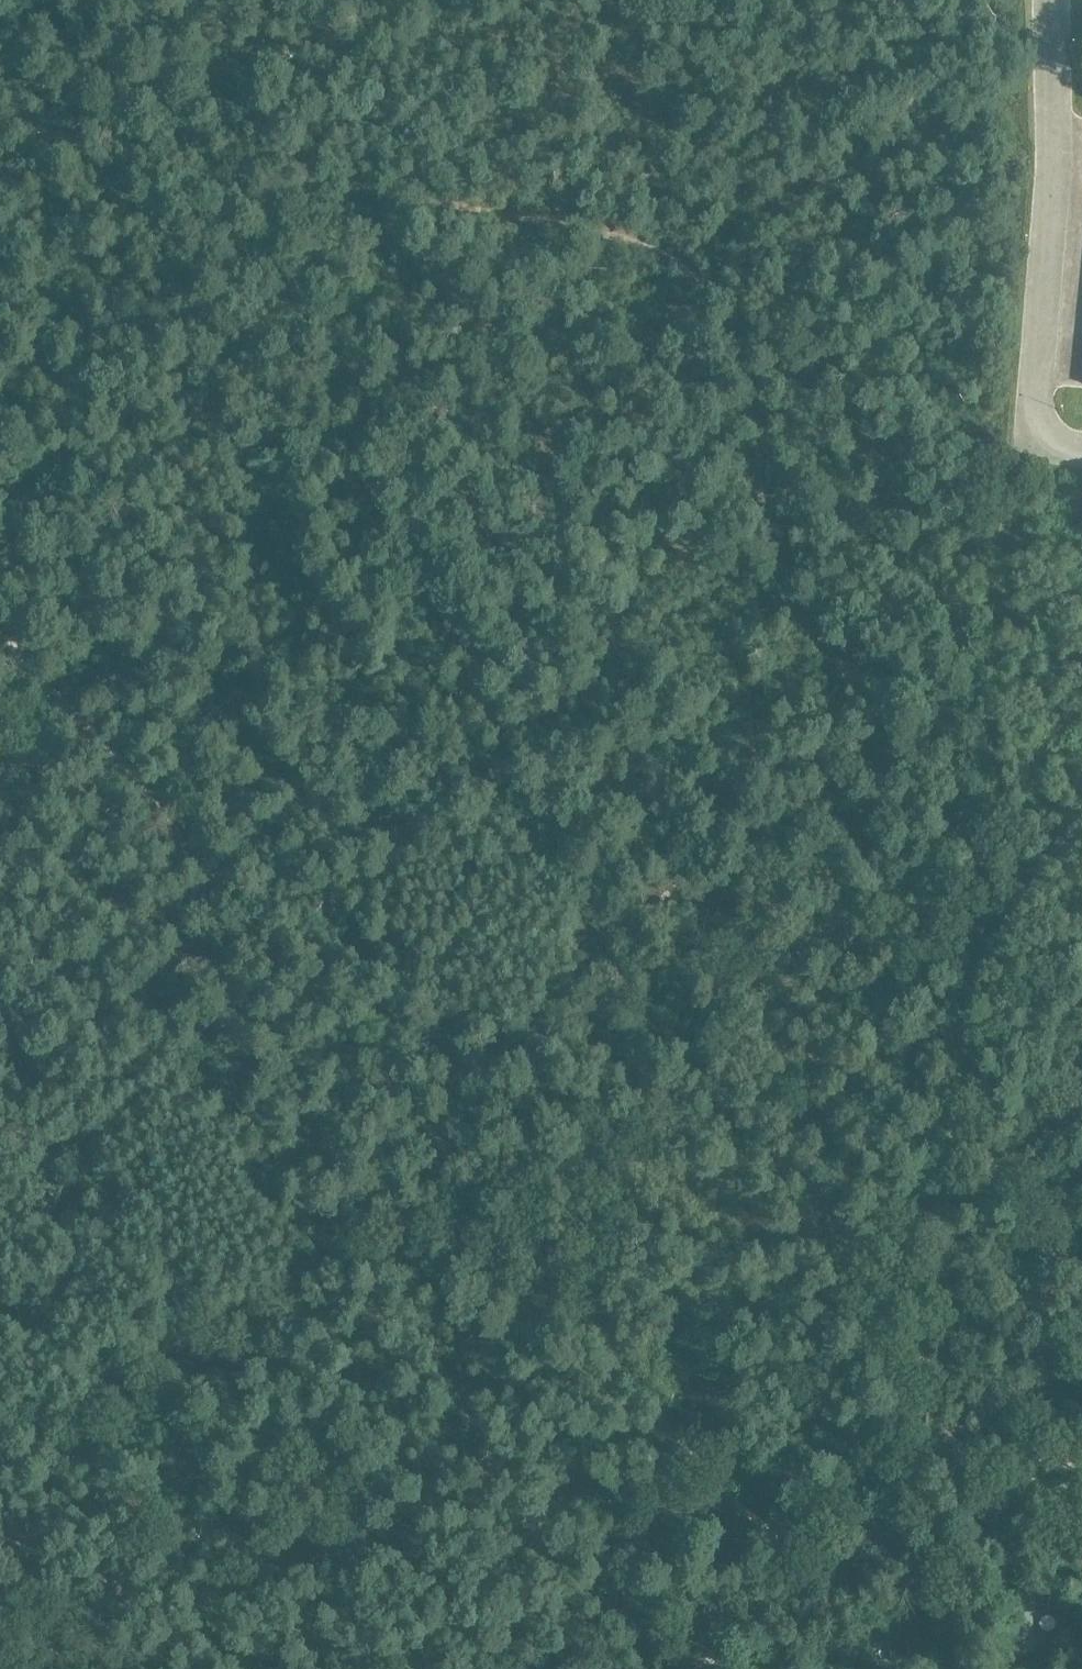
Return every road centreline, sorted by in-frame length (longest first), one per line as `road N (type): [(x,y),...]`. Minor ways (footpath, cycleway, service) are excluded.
road 1 (track): [(697,1668),(781,1604),(910,1534)]
road 2 (track): [(910,1534),(1081,1457)]

